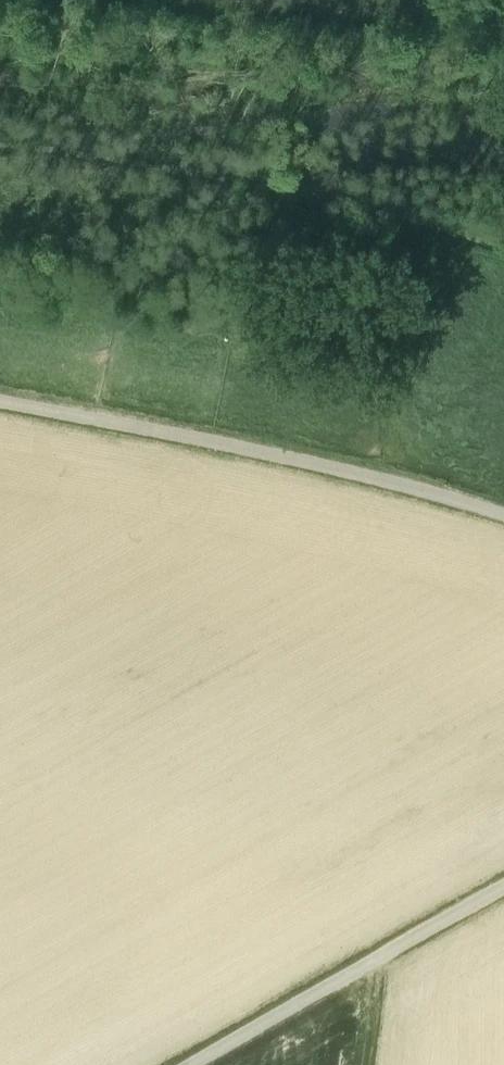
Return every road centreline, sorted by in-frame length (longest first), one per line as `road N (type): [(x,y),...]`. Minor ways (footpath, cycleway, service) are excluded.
road 1 (unclassified): [(503,516),(257,452),(0,402)]
road 2 (unclassified): [(189,1064),(503,886)]

